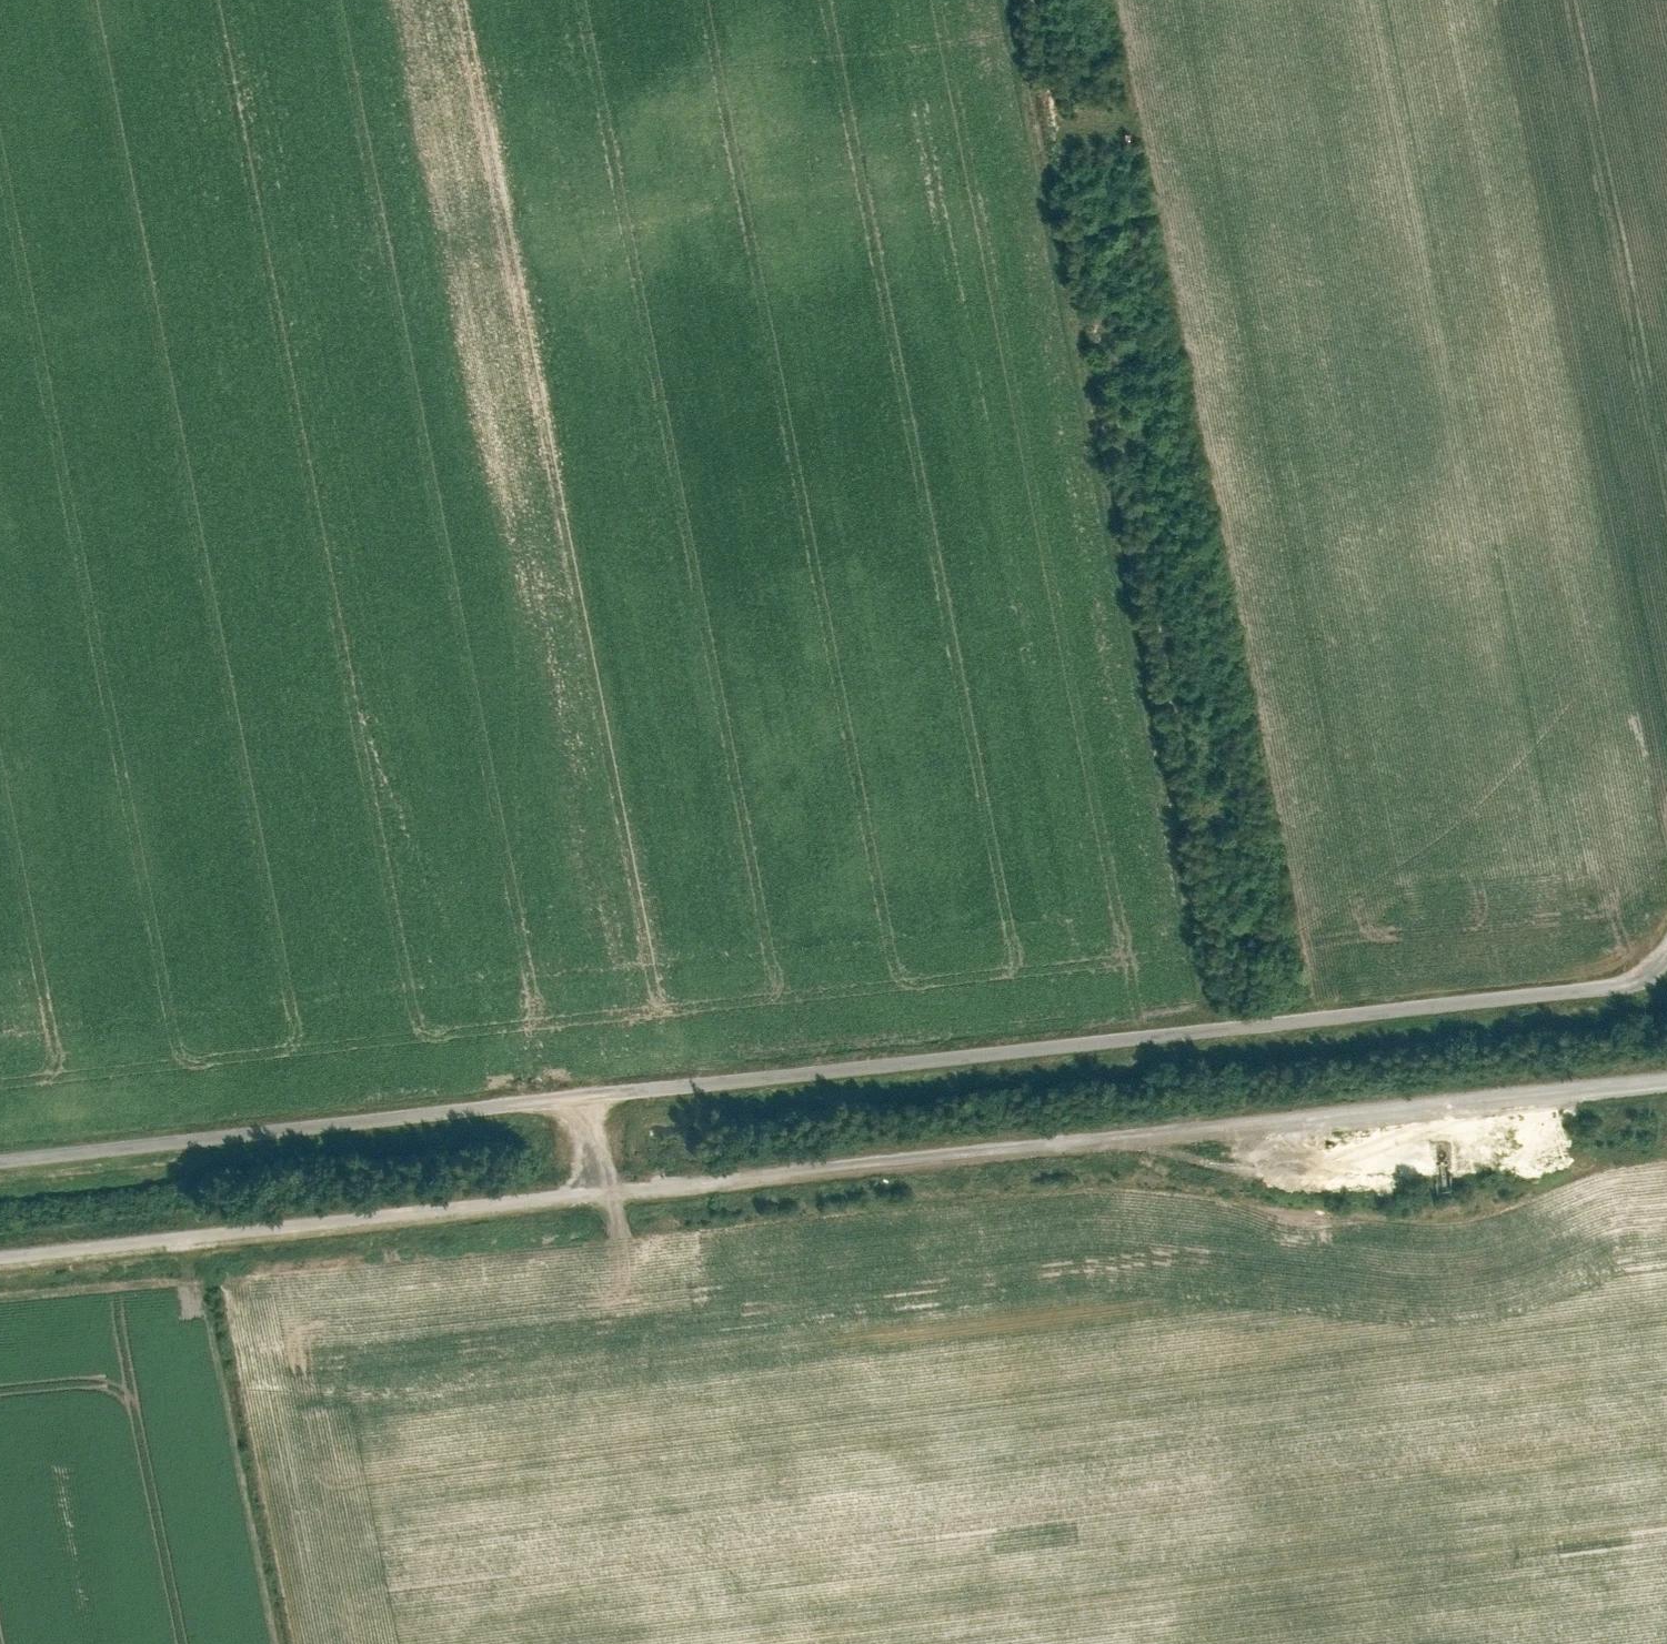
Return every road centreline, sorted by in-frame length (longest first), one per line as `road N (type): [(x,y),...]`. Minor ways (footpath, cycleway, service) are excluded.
road 1 (unclassified): [(1666,946),(1656,968),(1619,985),(0,1154)]
road 2 (track): [(1666,1078),(0,1259)]
road 3 (track): [(1128,1135),(1246,1173),(1287,1176),(1429,1158)]

